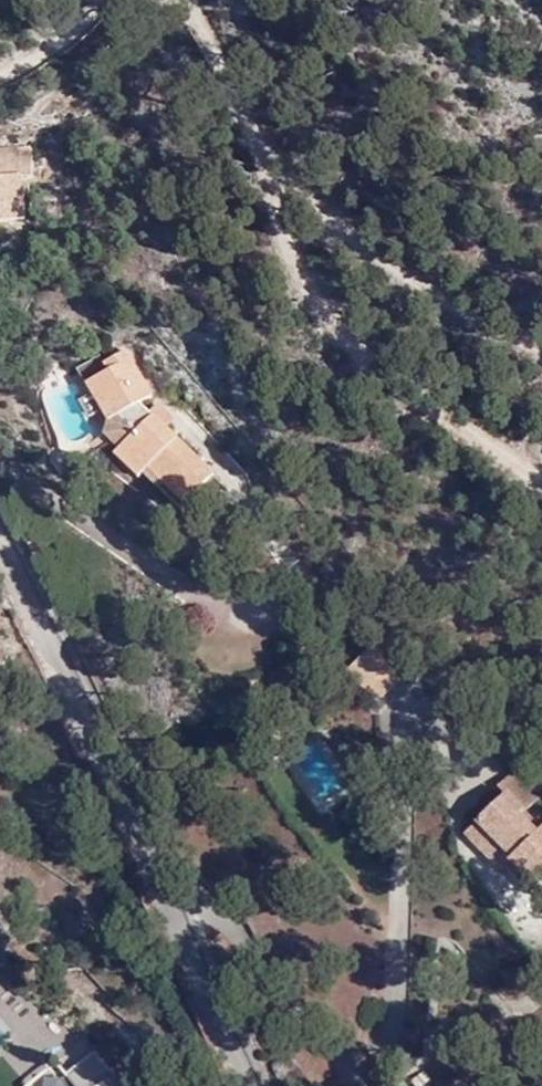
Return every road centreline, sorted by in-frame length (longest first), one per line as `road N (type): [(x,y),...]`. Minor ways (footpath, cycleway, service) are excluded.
road 1 (residential): [(246,1085),(0,570)]
road 2 (track): [(266,167),(280,225),(325,313),(403,391),(541,482)]
road 3 (track): [(266,167),(485,330),(541,351)]
road 4 (track): [(189,0),(266,167)]
road 5 (track): [(0,77),(103,0)]

